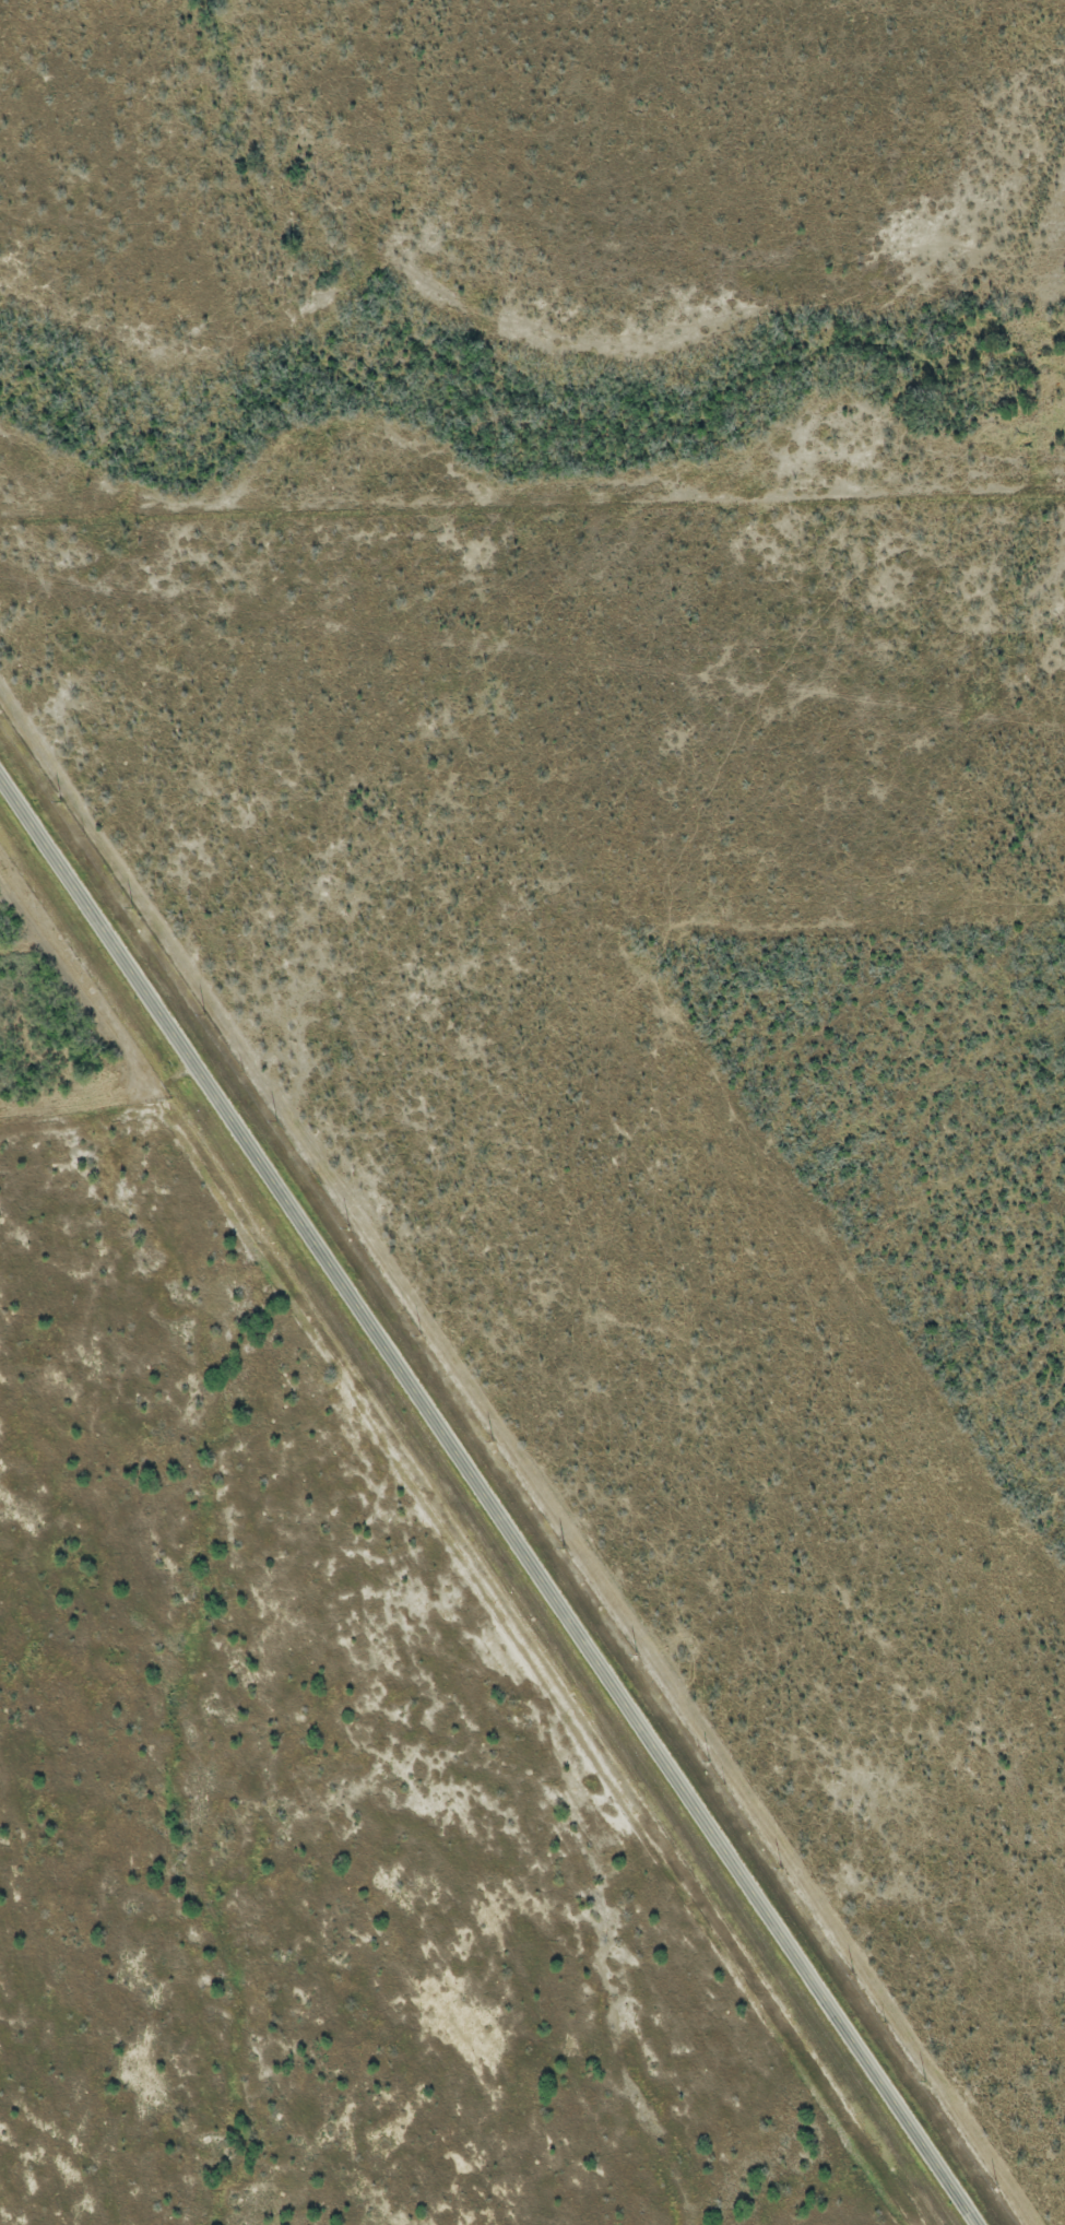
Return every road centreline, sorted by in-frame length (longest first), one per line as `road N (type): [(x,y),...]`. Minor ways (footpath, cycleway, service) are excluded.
road 1 (tertiary): [(0,776),(980,2224)]

